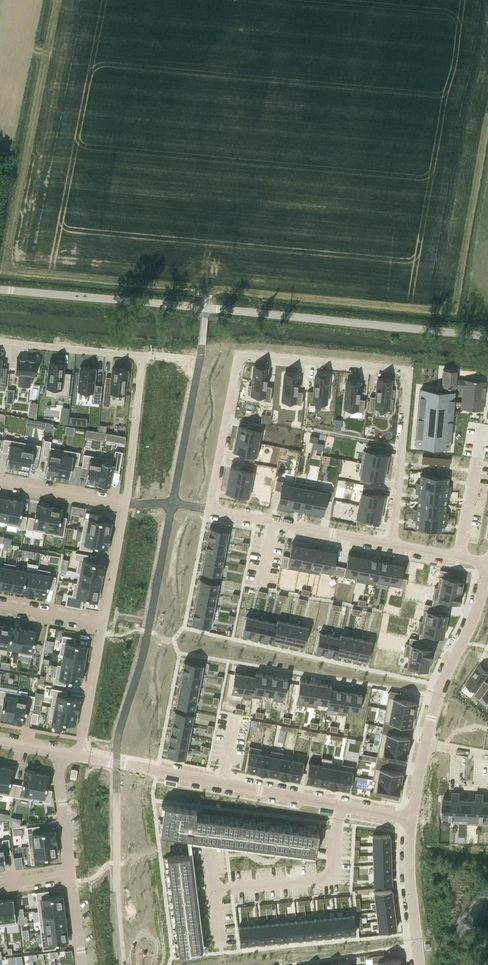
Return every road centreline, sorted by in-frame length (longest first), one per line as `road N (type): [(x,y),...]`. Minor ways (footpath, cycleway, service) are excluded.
road 1 (residential): [(392,545),(402,370),(241,356),(210,511)]
road 2 (unclassified): [(0,288),(487,335)]
road 3 (residential): [(80,754),(412,816)]
road 4 (residential): [(0,341),(142,356),(126,505)]
road 5 (residential): [(487,567),(423,741)]
road 6 (residential): [(210,511),(392,545)]
road 7 (residential): [(412,816),(419,964)]
road 8 (residential): [(102,627),(80,754)]
road 9 (residential): [(0,482),(126,505)]
road 10 (residential): [(126,505),(102,627)]
road 11 (residential): [(62,751),(71,875)]

